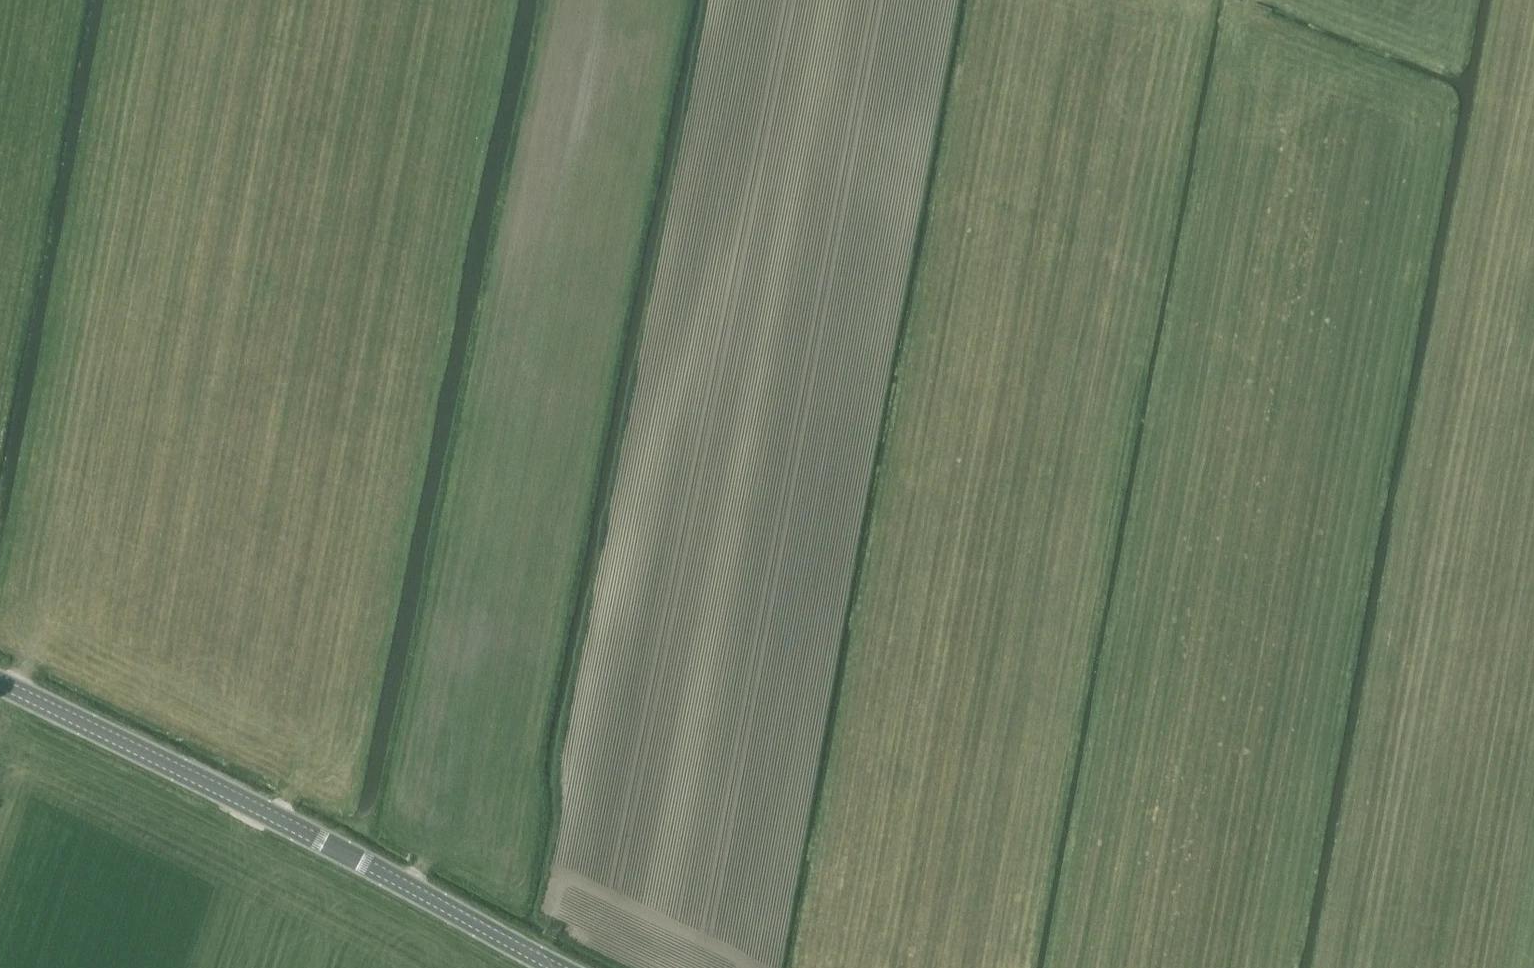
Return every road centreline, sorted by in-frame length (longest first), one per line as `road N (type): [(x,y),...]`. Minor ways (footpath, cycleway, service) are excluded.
road 1 (tertiary): [(569,967),(297,824),(0,683)]

